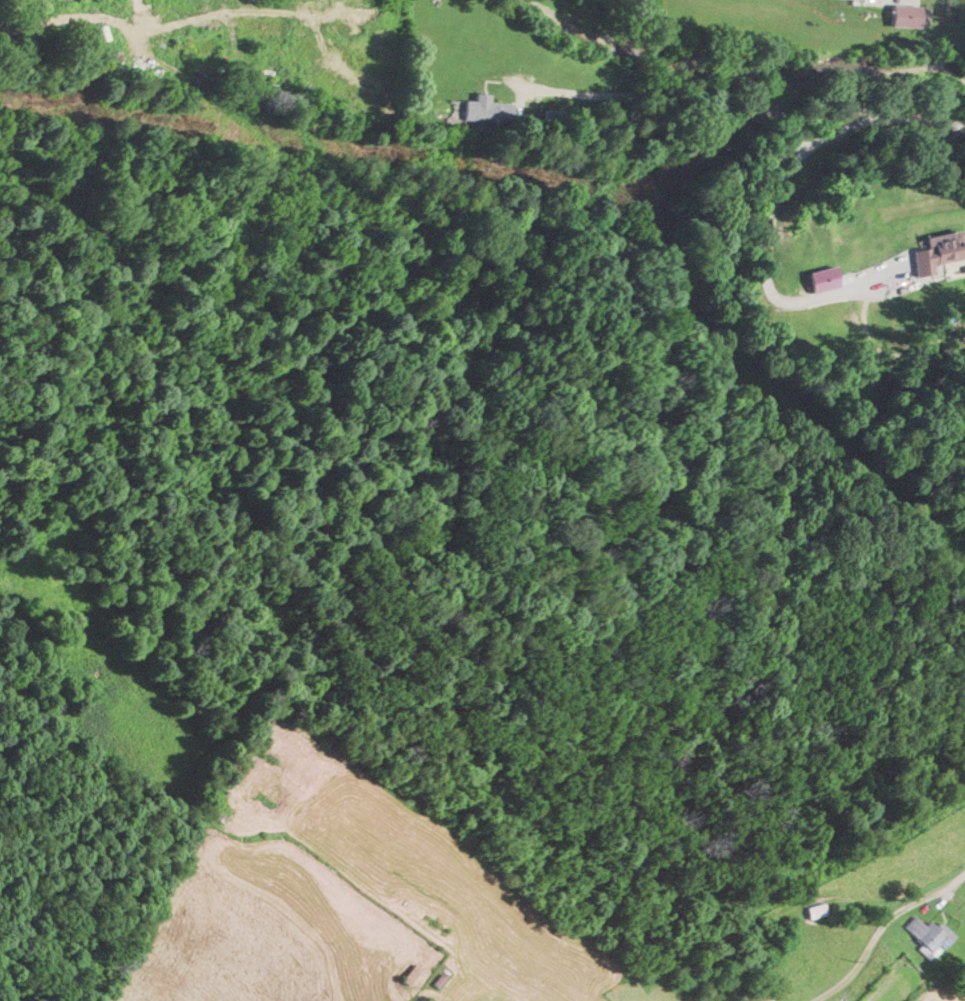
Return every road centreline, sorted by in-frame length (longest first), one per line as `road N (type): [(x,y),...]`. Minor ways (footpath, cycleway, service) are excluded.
road 1 (residential): [(531,89),(693,92),(825,117),(964,122)]
road 2 (residential): [(964,875),(882,926),(848,976),(812,1000)]

